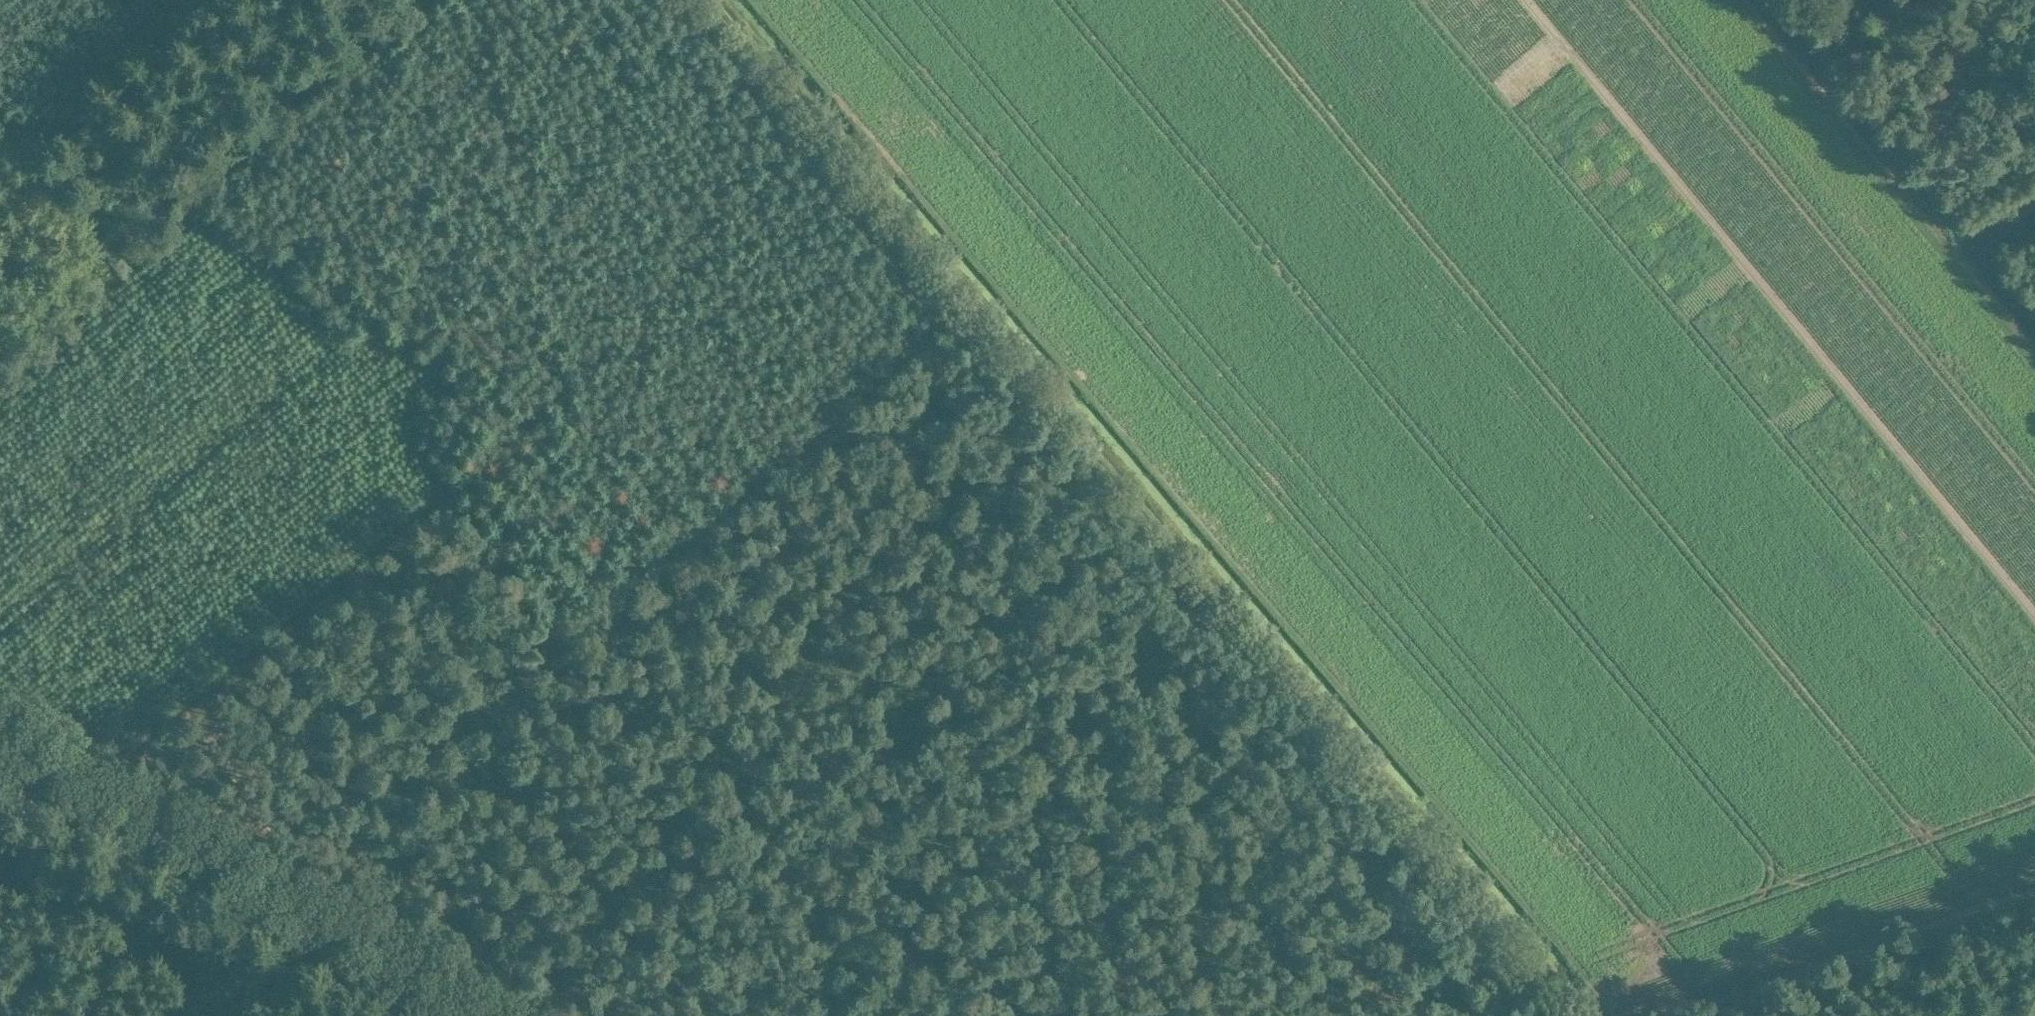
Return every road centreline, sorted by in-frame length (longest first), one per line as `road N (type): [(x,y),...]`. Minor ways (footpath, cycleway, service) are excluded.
road 1 (track): [(1557,1015),(692,0)]
road 2 (track): [(532,1015),(0,696)]
road 3 (track): [(0,303),(361,0)]
road 4 (track): [(1738,0),(2034,355)]

